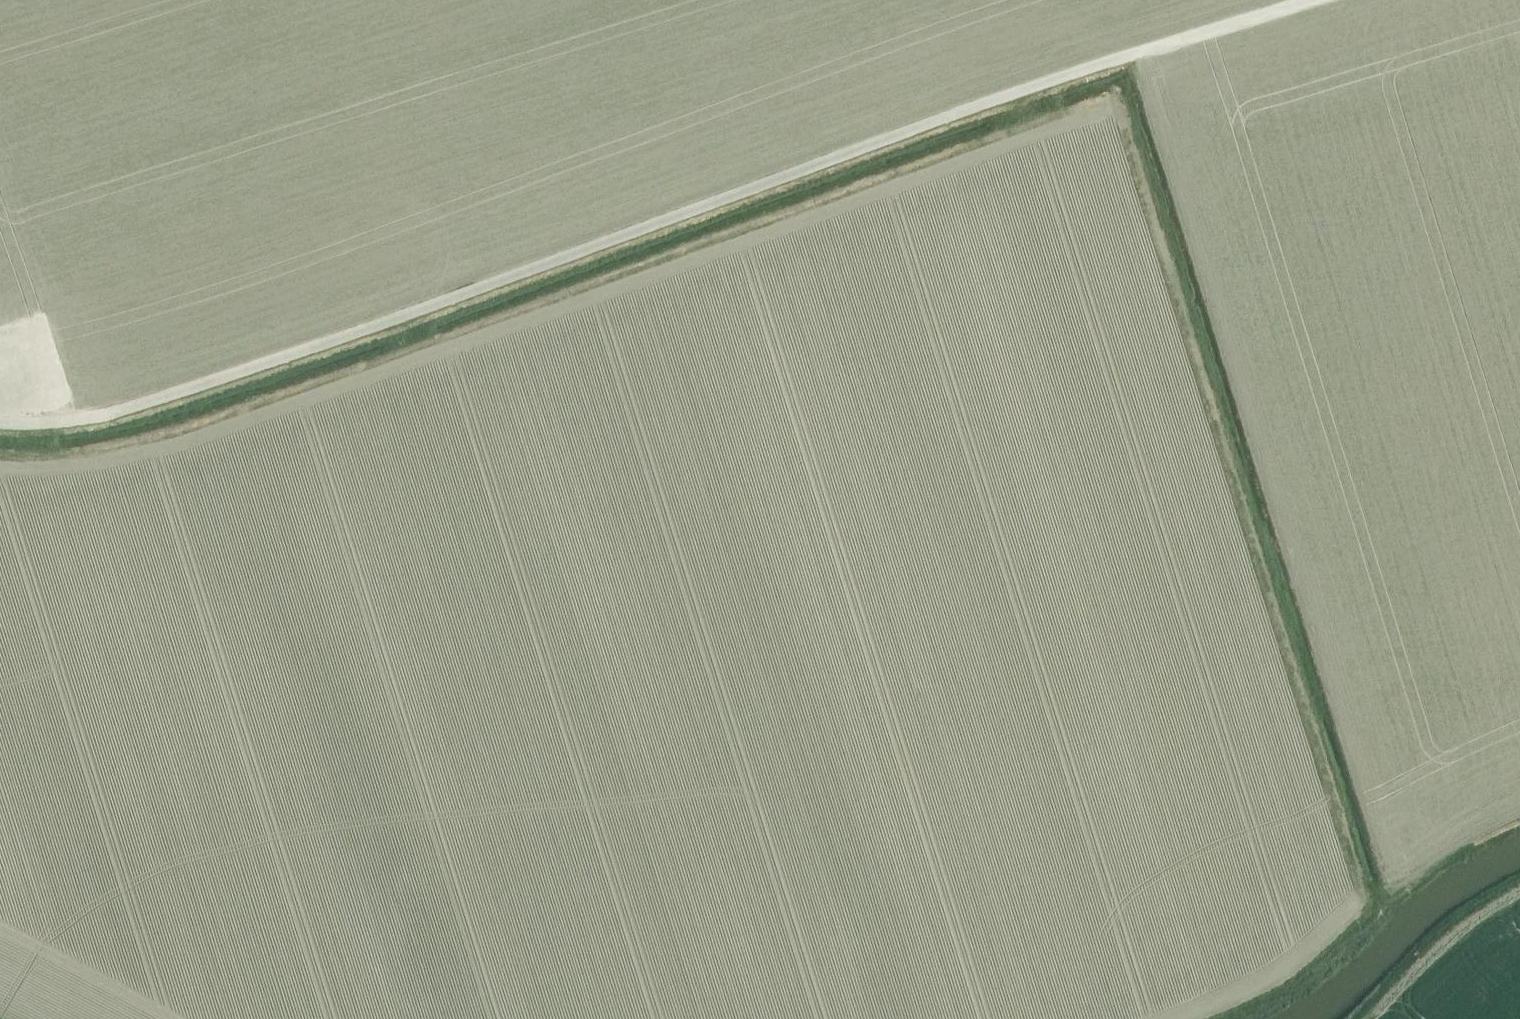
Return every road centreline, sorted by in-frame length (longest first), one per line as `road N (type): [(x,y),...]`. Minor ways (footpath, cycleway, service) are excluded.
road 1 (track): [(0,421),(87,418),(140,405),(1110,61),(1312,0)]

